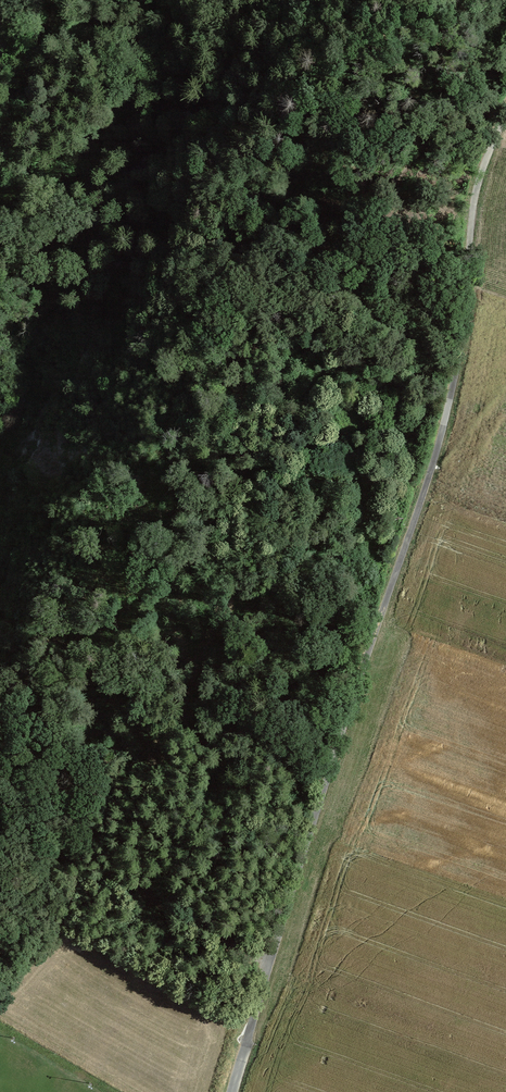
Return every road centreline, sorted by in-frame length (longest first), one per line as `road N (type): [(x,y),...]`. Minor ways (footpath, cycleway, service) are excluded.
road 1 (unclassified): [(232,1091),(429,476),(466,336),(480,167),(505,104)]
road 2 (track): [(267,982),(222,960),(104,872),(0,994)]
road 3 (track): [(104,872),(182,702),(192,662),(231,600)]
road 4 (track): [(0,168),(47,0)]

